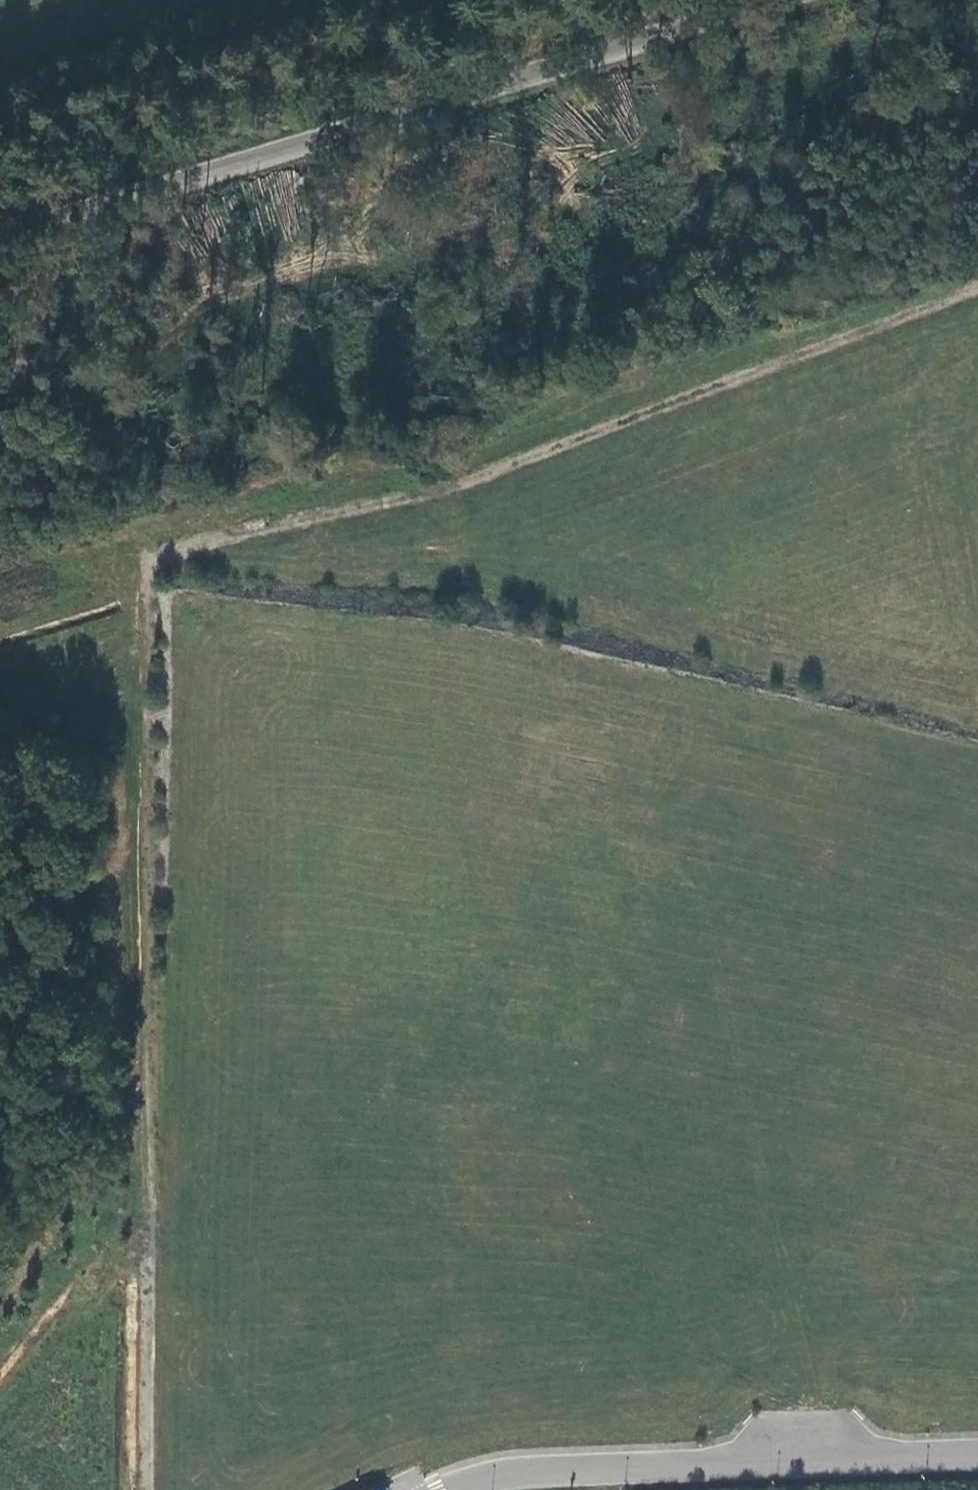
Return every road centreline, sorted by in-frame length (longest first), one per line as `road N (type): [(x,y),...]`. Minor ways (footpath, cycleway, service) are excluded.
road 1 (unclassified): [(804,0),(0,249)]

